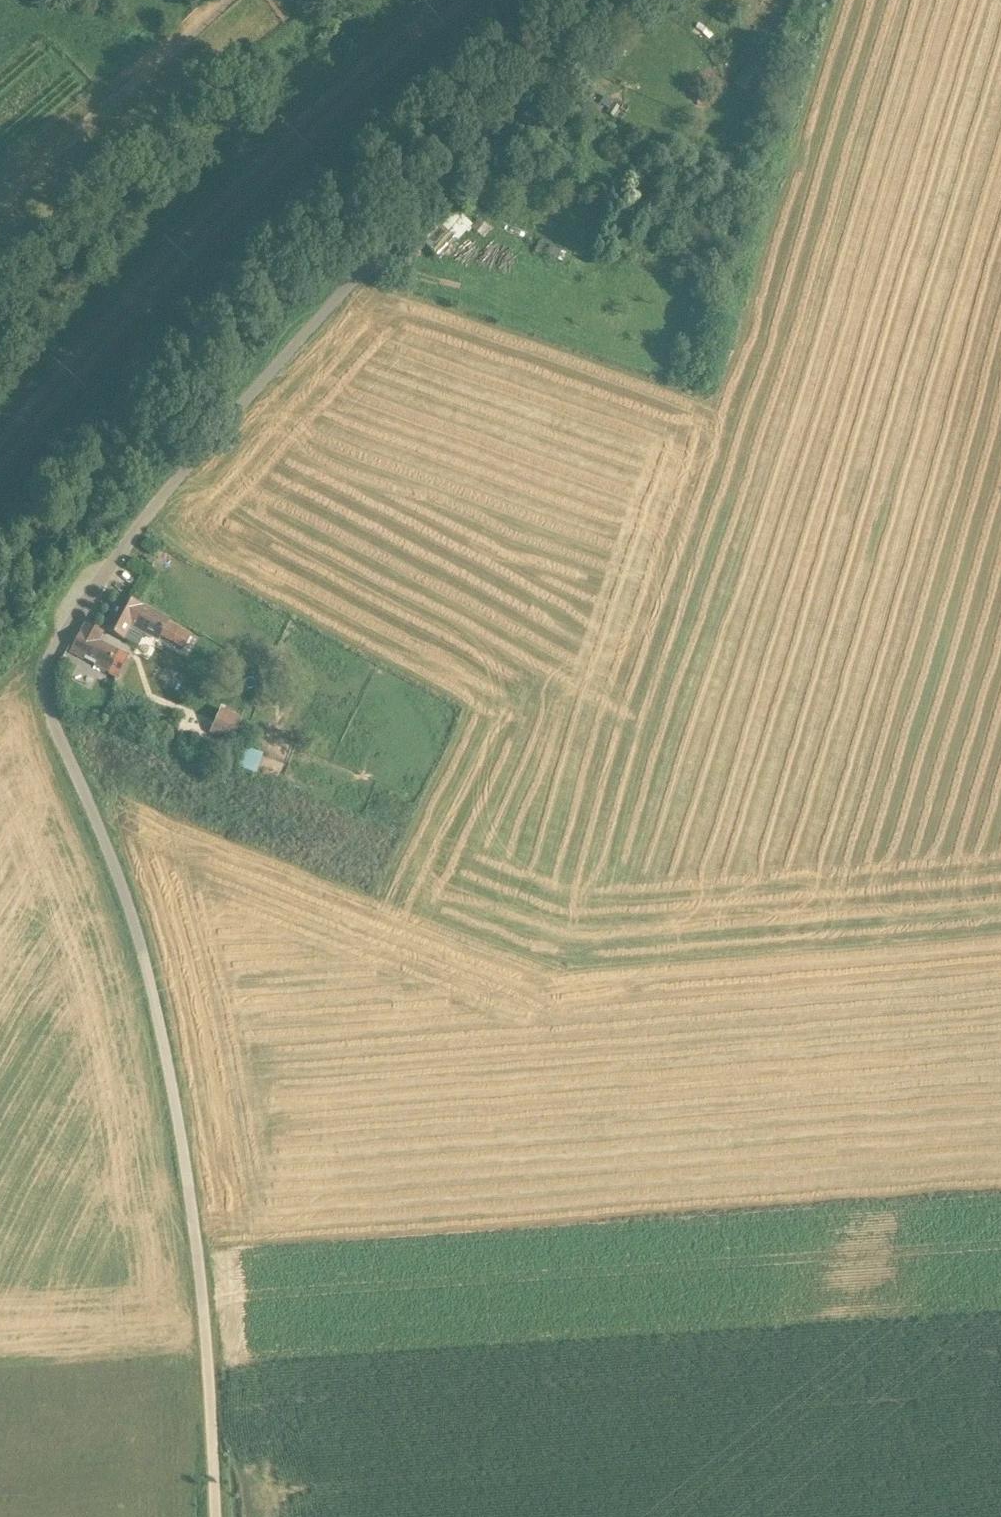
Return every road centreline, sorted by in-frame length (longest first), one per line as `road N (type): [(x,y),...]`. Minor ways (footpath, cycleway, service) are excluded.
road 1 (residential): [(216,1516),(202,1290),(168,1066),(135,926),(50,712),(50,659),(77,606),(280,357),(417,214),(602,0)]
road 2 (residential): [(0,206),(228,0)]

